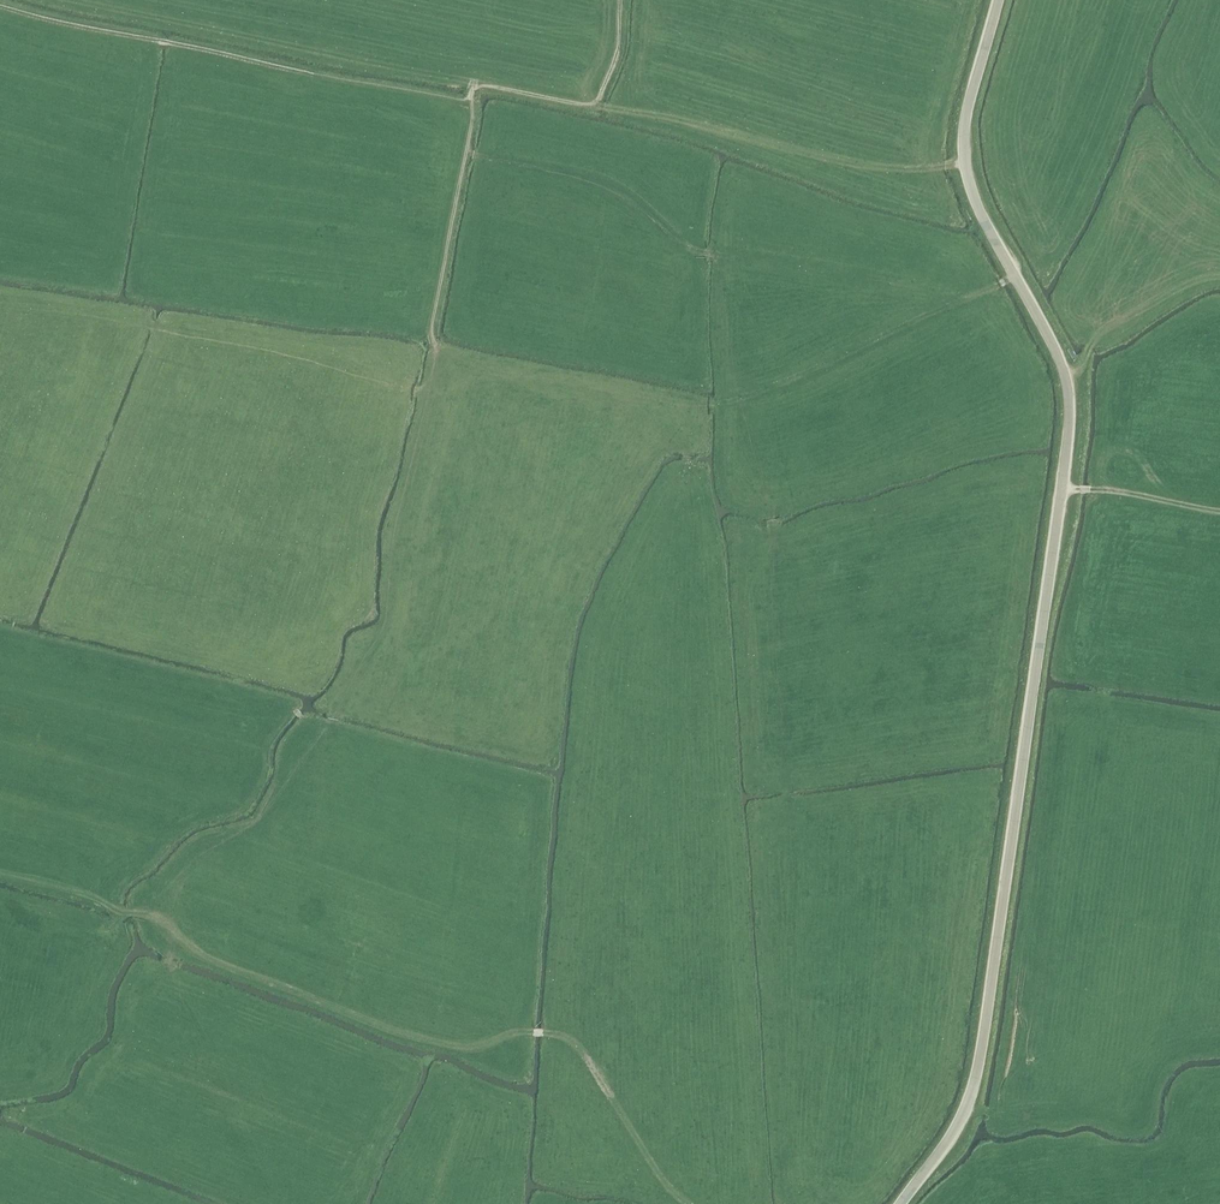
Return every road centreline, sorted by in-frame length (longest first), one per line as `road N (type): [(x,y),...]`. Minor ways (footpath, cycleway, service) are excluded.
road 1 (unclassified): [(901,1203),(960,1122),(979,1067),(1068,445),(1064,367),(977,204),(966,162),(967,116),(999,0)]
road 2 (track): [(621,0),(615,57),(593,104),(484,85),(470,100)]

